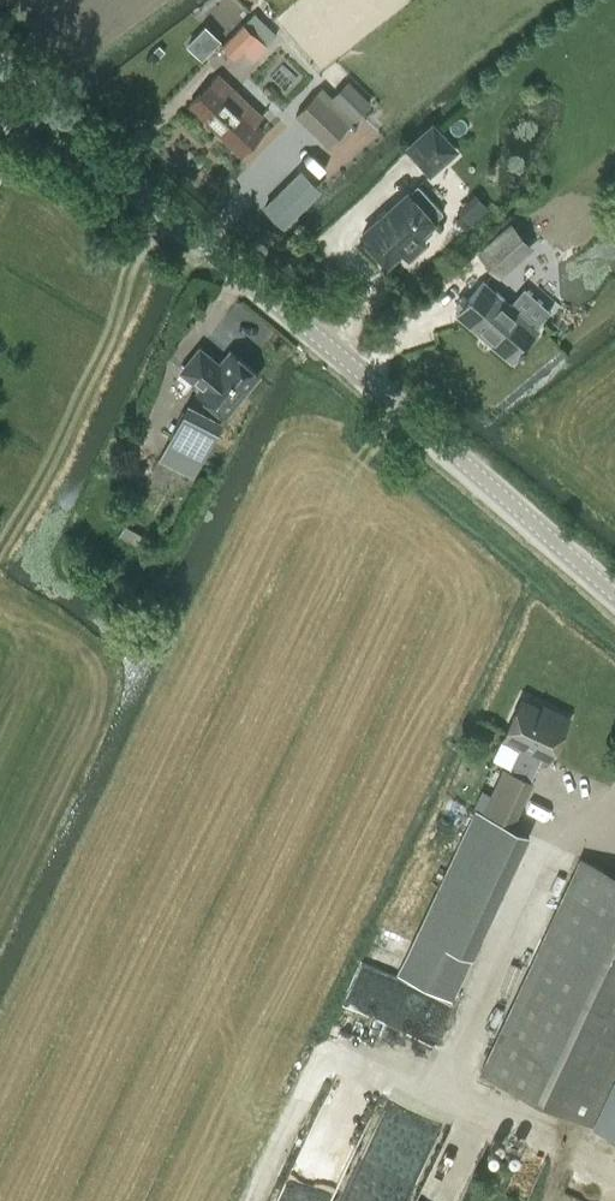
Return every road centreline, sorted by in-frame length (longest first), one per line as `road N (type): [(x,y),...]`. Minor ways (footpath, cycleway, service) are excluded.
road 1 (tertiary): [(614,593),(0,64)]
road 2 (track): [(614,1173),(453,1073),(315,1070),(253,1200)]
road 3 (track): [(614,813),(576,795),(453,1073)]

